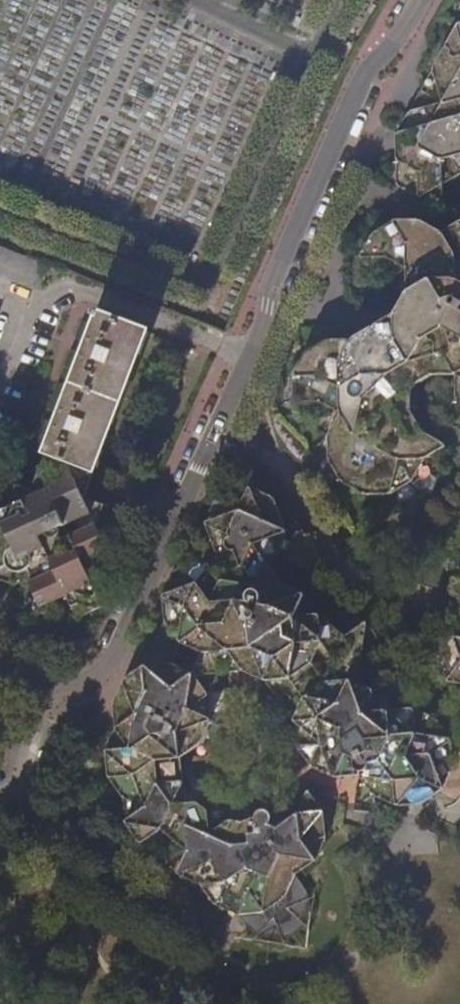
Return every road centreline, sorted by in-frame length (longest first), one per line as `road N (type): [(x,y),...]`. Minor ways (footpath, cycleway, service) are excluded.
road 1 (residential): [(0,683),(81,708),(210,437),(367,73),(424,0)]

